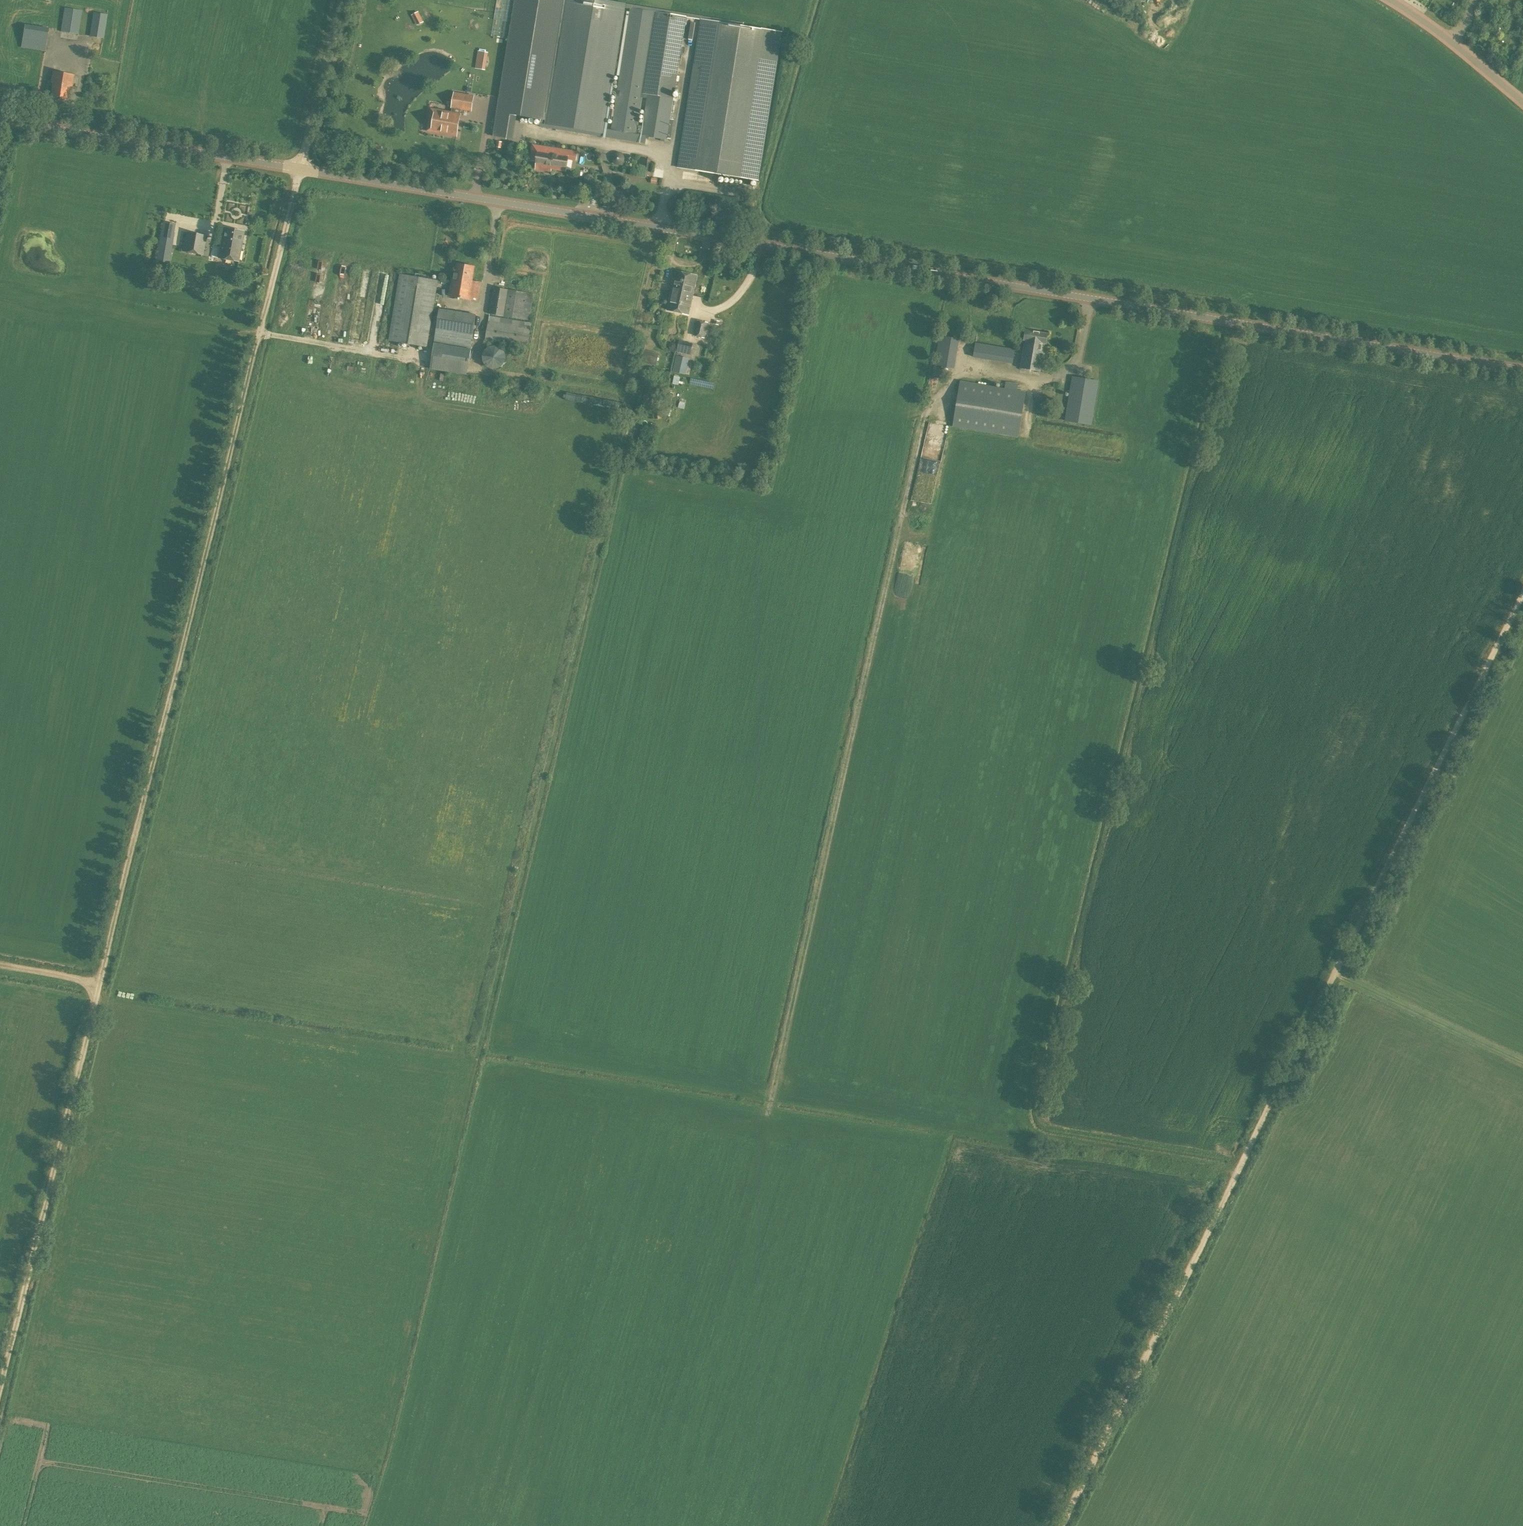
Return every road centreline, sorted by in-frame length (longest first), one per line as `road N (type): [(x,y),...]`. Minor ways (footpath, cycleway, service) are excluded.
road 1 (secondary): [(300,170),(1522,370)]
road 2 (track): [(1061,1525),(1522,592)]
road 3 (track): [(300,170),(100,980)]
road 4 (track): [(100,980),(0,1386)]
road 5 (secondary): [(0,120),(300,170)]
road 6 (unclassified): [(300,170),(342,0)]
road 7 (tertiary): [(1522,102),(1391,0)]

